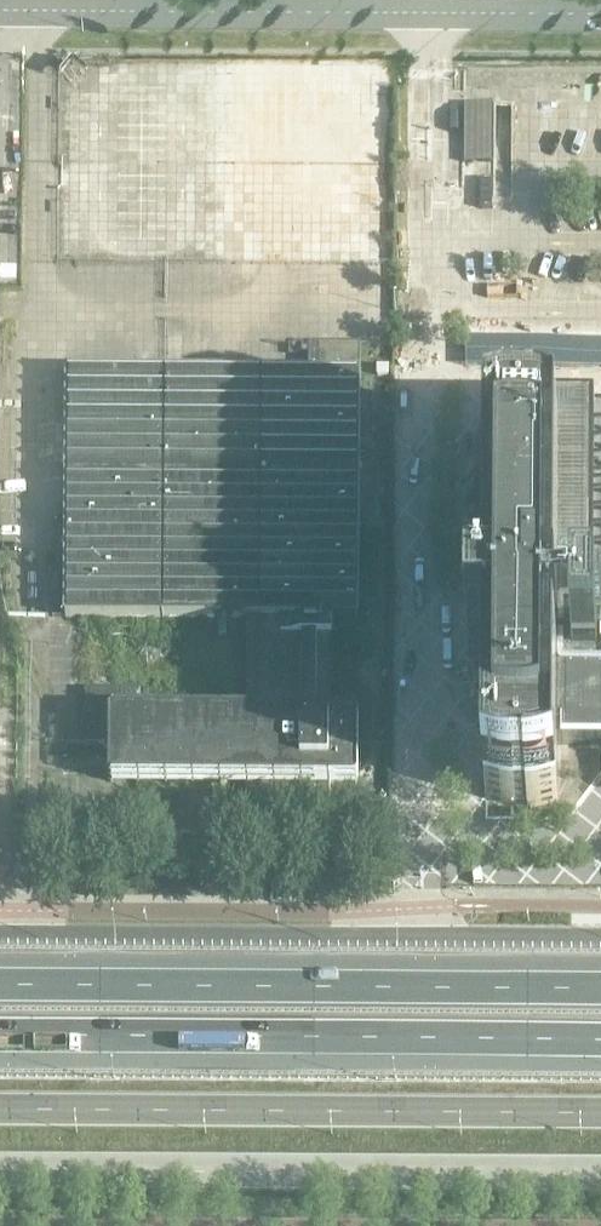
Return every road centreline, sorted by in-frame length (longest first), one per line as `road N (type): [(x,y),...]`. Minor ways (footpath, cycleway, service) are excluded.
road 1 (motorway): [(0,1042),(600,1047)]
road 2 (secondary): [(0,1169),(600,1173)]
road 3 (motorway): [(600,997),(0,993)]
road 4 (unclassified): [(0,9),(600,12)]
road 5 (secondary): [(600,1111),(0,1109)]
road 6 (unclassified): [(33,941),(56,953),(394,955),(418,948),(430,932)]
road 7 (unclassified): [(430,932),(58,931),(33,941)]
road 8 (unclassified): [(600,935),(430,932)]

